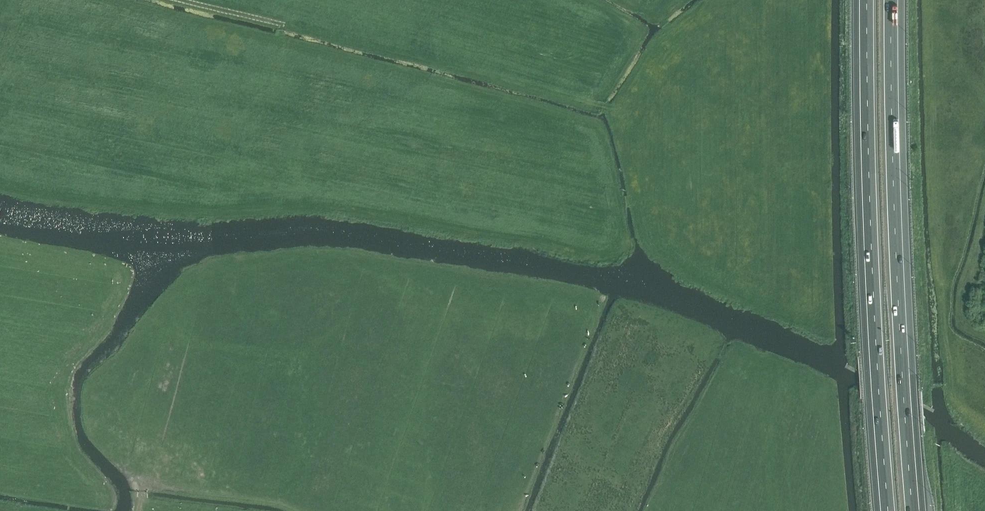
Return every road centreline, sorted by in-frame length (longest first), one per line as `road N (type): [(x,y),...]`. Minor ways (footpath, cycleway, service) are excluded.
road 1 (motorway): [(864,0),(872,336),(887,510)]
road 2 (motorway): [(916,510),(895,141),(895,0)]
road 3 (track): [(639,115),(178,0)]

